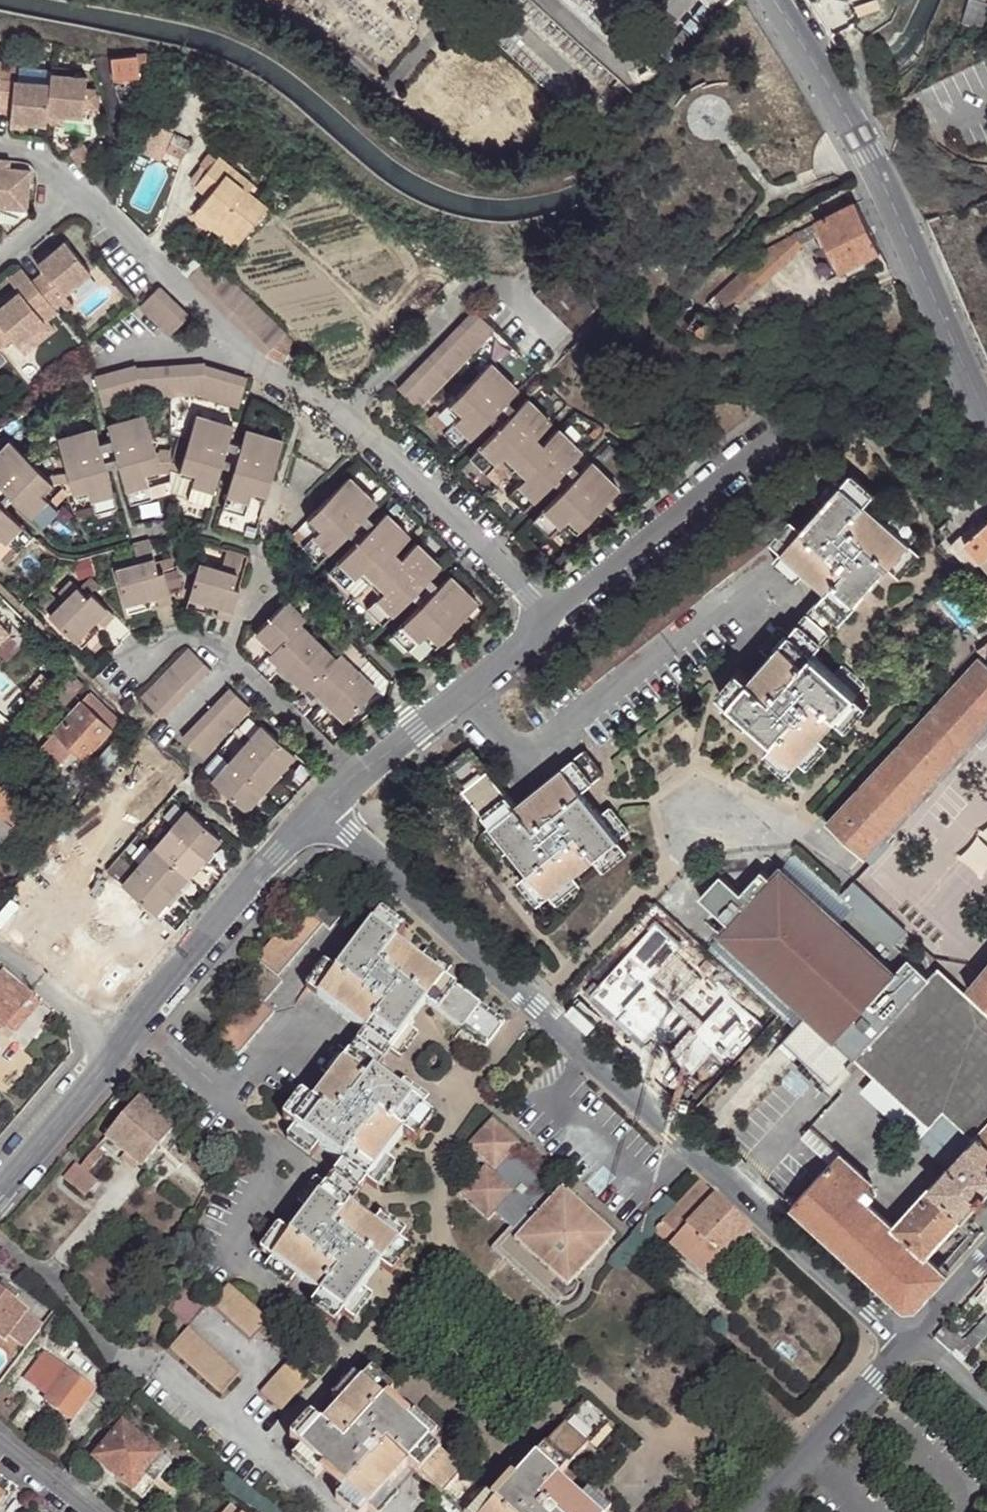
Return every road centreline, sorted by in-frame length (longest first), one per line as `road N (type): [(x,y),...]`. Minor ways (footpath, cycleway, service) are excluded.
road 1 (residential): [(328,810),(910,1347)]
road 2 (residential): [(548,618),(372,436),(249,362),(79,192)]
road 3 (residential): [(986,415),(868,159),(776,0)]
road 4 (residential): [(0,1234),(64,1288),(116,1354),(158,1369),(330,1511)]
road 5 (residential): [(116,1048),(281,851),(328,810)]
road 6 (residential): [(548,618),(793,424)]
road 7 (residential): [(328,810),(548,618)]
road 8 (residential): [(757,1511),(910,1347)]
road 9 (residential): [(0,1182),(116,1048)]
road 10 (residential): [(0,954),(116,1048)]

